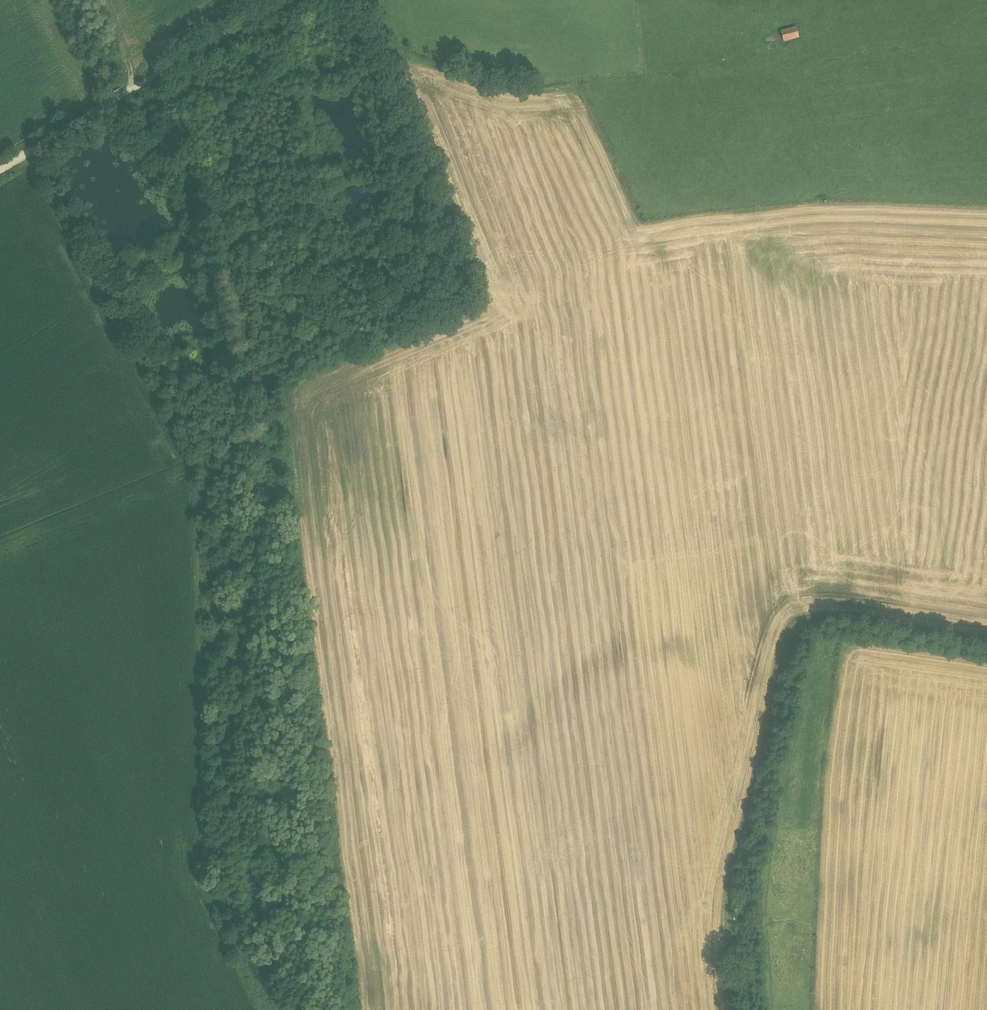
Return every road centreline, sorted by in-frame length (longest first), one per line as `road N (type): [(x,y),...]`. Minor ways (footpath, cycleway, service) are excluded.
road 1 (track): [(270,0),(0,171)]

